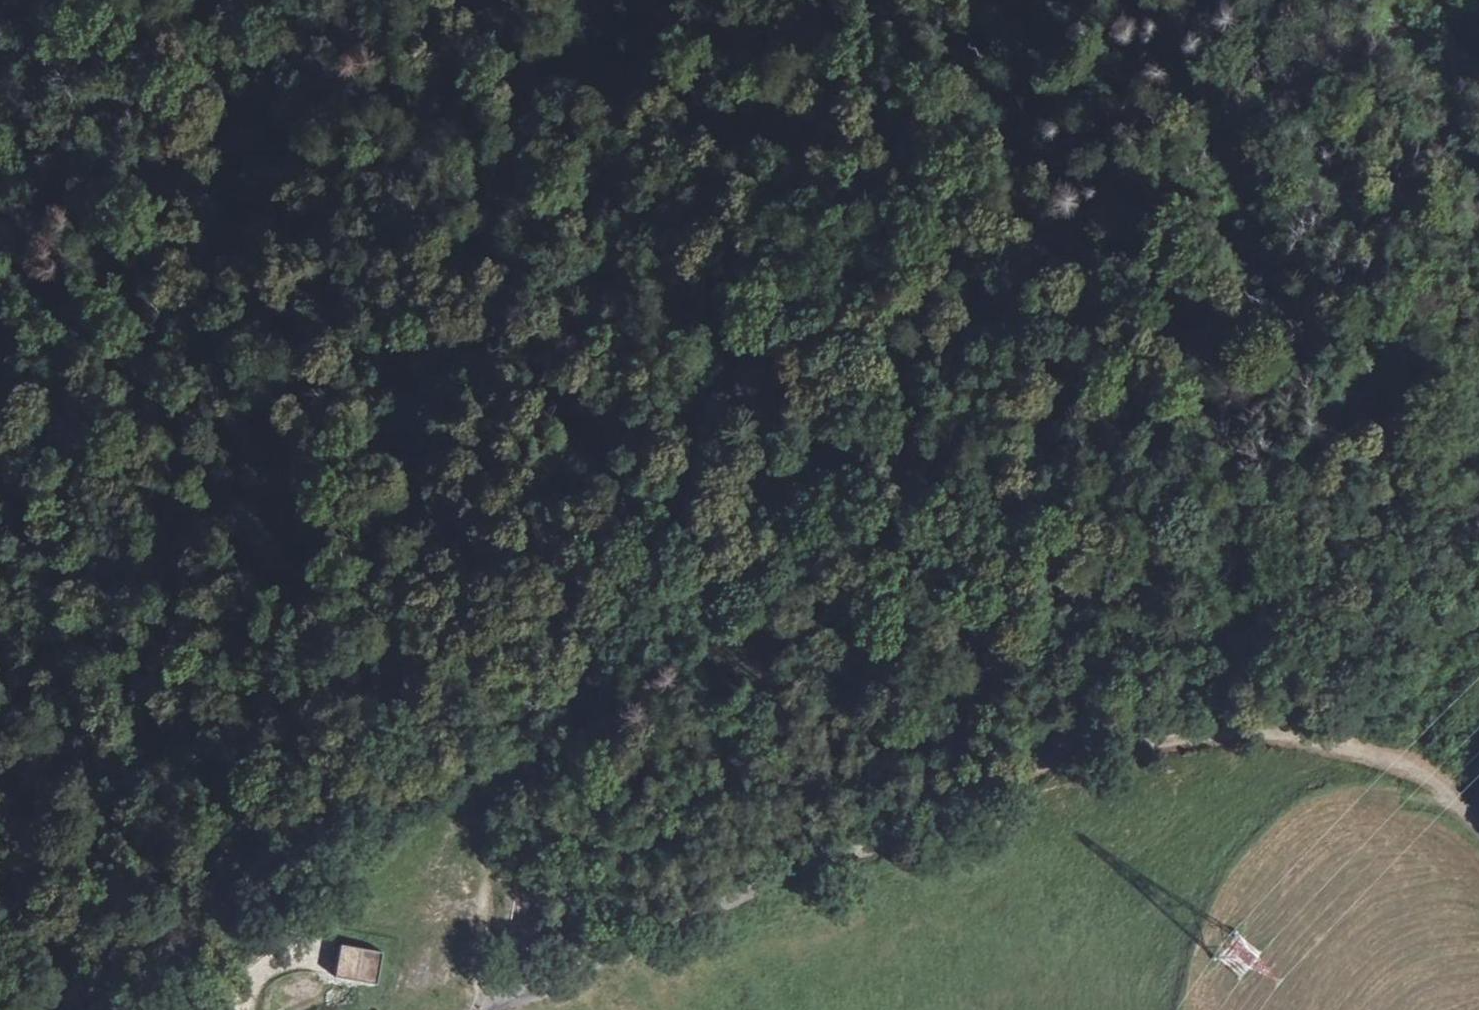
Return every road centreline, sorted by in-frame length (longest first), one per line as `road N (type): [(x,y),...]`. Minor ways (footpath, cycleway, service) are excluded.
road 1 (track): [(1291,0),(1183,81),(1093,212),(690,567),(529,727),(488,814),(473,1009)]
road 2 (track): [(1478,822),(1431,777),(1365,753),(1260,735),(1139,748),(1008,779),(599,964)]
road 3 (track): [(599,964),(487,864)]
road 4 (track): [(1478,50),(1461,36),(1353,0)]
road 5 (track): [(487,1009),(599,964)]

